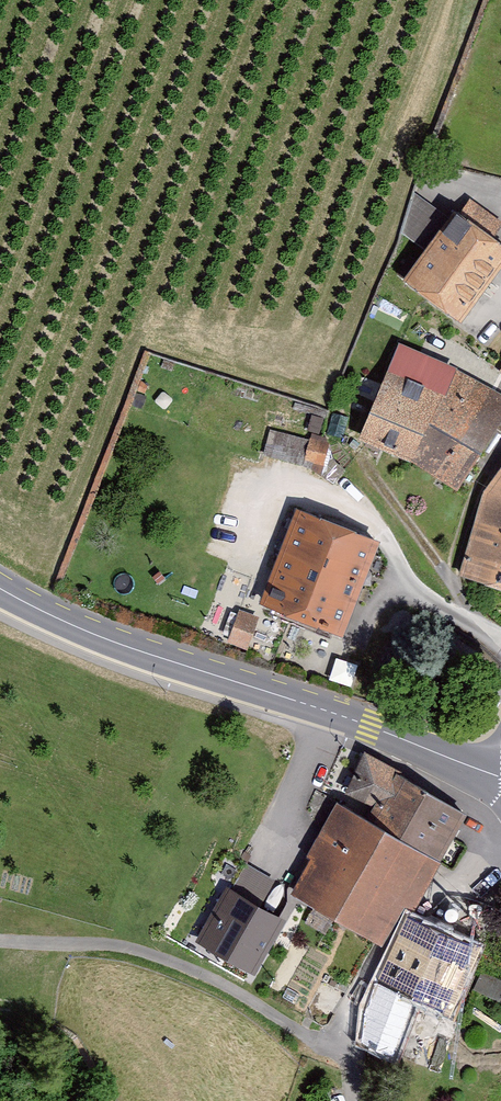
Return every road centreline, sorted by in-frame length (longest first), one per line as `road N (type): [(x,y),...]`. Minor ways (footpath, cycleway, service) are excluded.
road 1 (tertiary): [(0,592),(94,635),(500,777)]
road 2 (residential): [(0,945),(111,946),(205,977),(351,1059)]
road 3 (residential): [(351,1059),(365,990),(398,932),(451,889),(500,872)]

